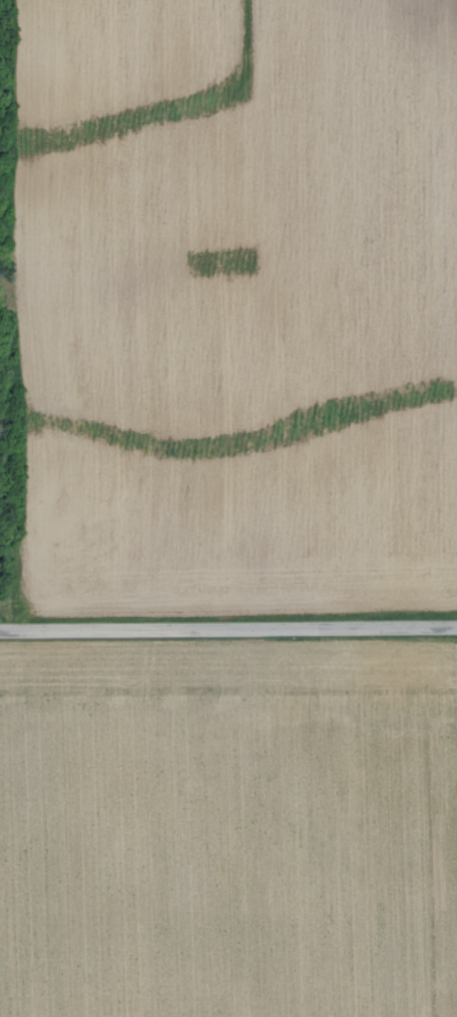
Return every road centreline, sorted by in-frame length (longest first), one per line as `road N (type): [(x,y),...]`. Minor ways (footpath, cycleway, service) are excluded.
road 1 (residential): [(0,630),(456,627)]

